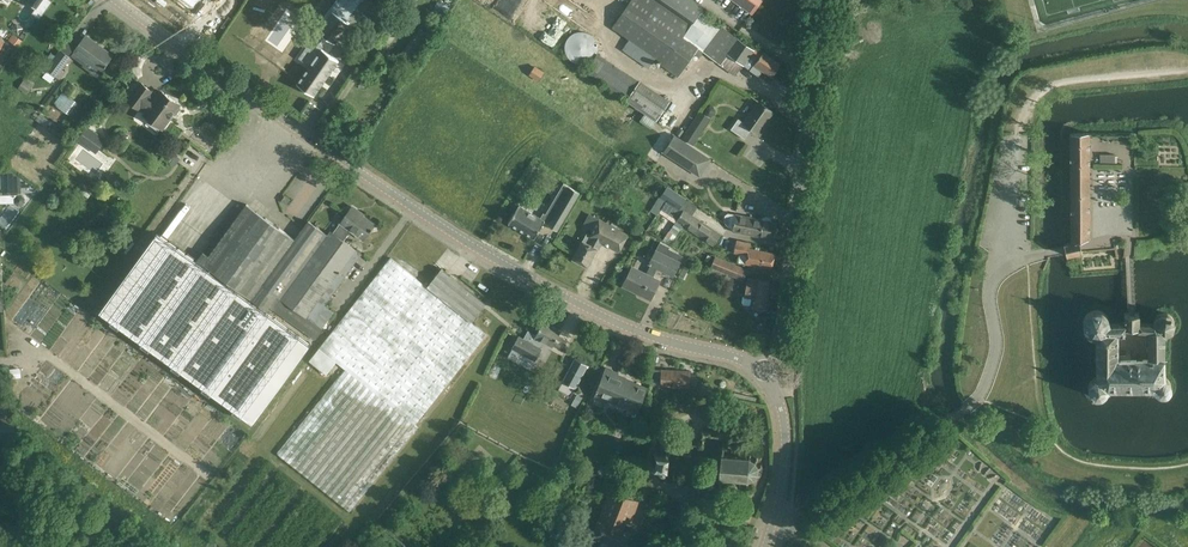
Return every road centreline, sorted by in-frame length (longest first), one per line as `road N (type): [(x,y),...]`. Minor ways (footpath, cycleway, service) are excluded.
road 1 (tertiary): [(764,372),(630,329),(466,242),(116,0)]
road 2 (unclassified): [(764,372),(783,345),(821,0)]
road 3 (unclassified): [(774,523),(796,524),(952,418)]
road 4 (tertiary): [(774,523),(787,441),(764,372)]
road 5 (unclassified): [(969,404),(987,385),(993,361),(988,301),(1000,269)]

